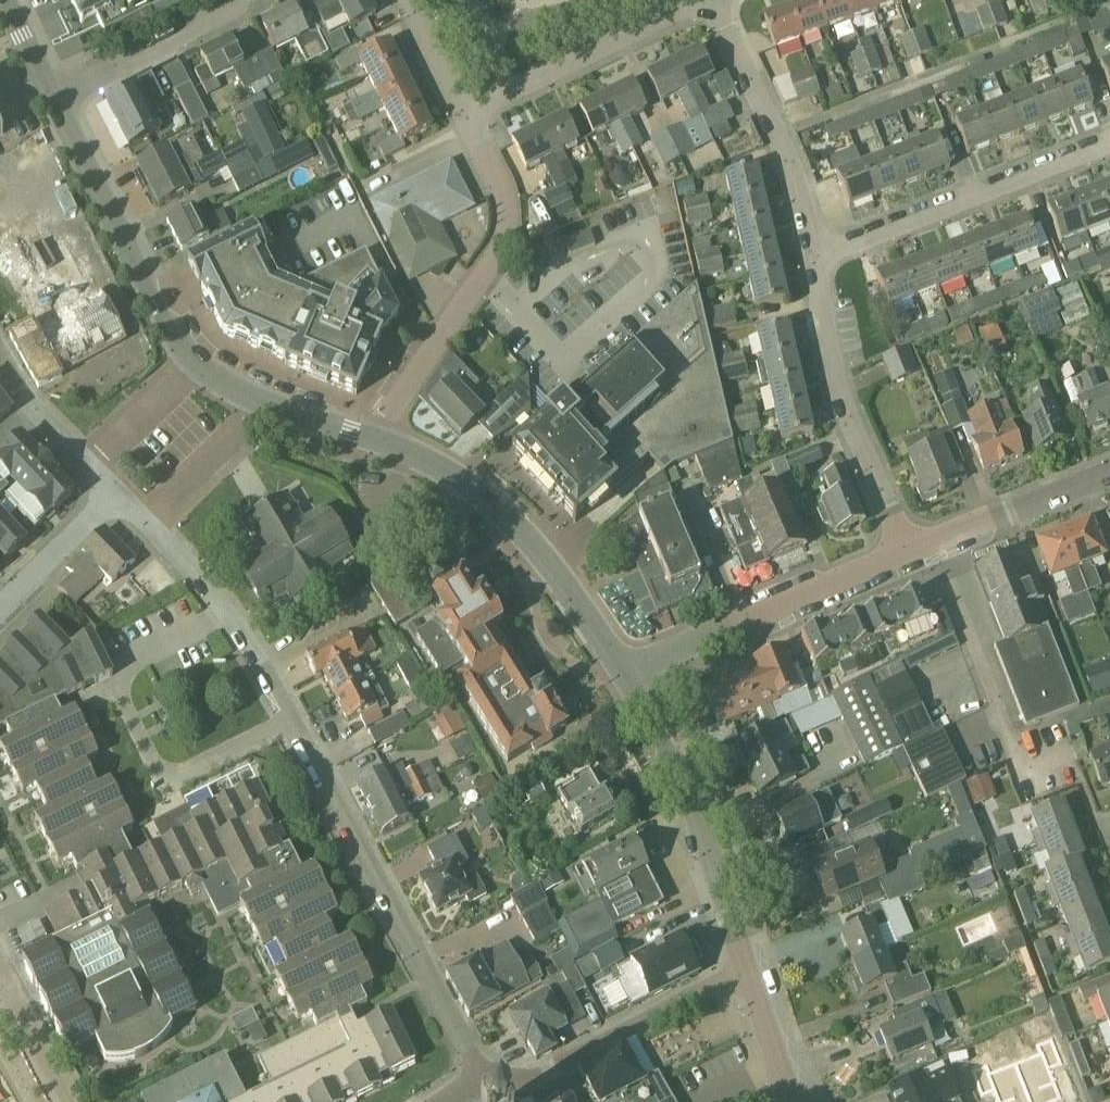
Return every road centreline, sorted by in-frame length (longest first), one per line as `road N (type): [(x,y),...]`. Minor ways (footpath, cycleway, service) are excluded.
road 1 (residential): [(146,524),(225,610),(485,1082)]
road 2 (residential): [(377,441),(491,261),(508,218),(464,112)]
road 3 (secondary): [(628,677),(539,545),(457,476),(377,441)]
road 4 (residential): [(909,552),(832,367),(820,254)]
road 5 (secondary): [(747,966),(690,789),(628,677)]
road 6 (residential): [(820,254),(1109,141)]
road 7 (residential): [(628,677),(909,552)]
road 8 (residential): [(1072,756),(1021,777),(933,543)]
road 9 (secondary): [(193,362),(61,103)]
road 10 (residential): [(485,1082),(541,1076),(747,966)]
road 11 (residential): [(820,254),(782,136),(716,0)]
road 12 (residential): [(464,112),(702,0)]
road 13 (residential): [(61,103),(256,0)]
road 14 (residential): [(933,543),(1109,474)]
road 15 (residential): [(146,524),(269,407)]
road 16 (residential): [(0,606),(114,493)]
road 17 (residential): [(193,362),(88,465)]
road 18 (secondary): [(797,1101),(747,966)]
road 19 (residential): [(70,1101),(0,976)]
road 20 (residential): [(88,465),(27,401),(0,355)]
road 21 (residential): [(464,112),(409,0)]

